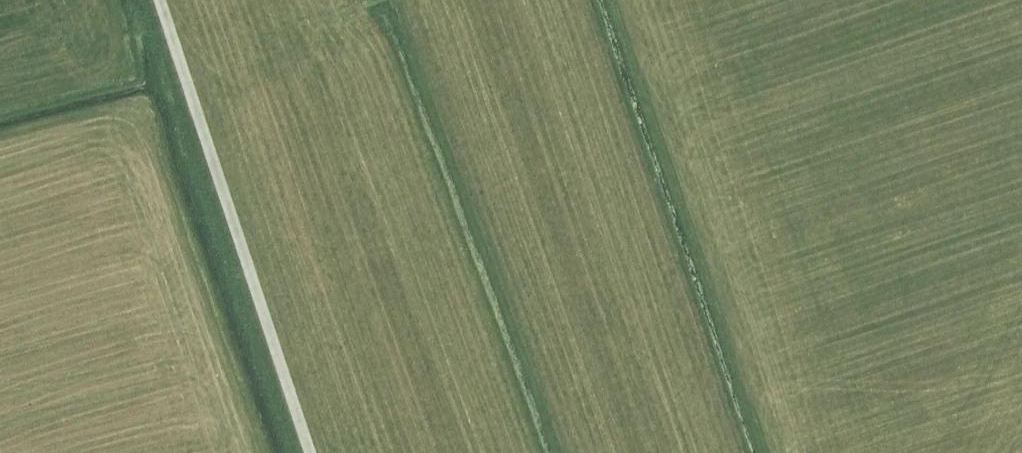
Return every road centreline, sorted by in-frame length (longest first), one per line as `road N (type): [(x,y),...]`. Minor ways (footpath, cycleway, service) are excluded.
road 1 (track): [(160,0),(310,452)]

